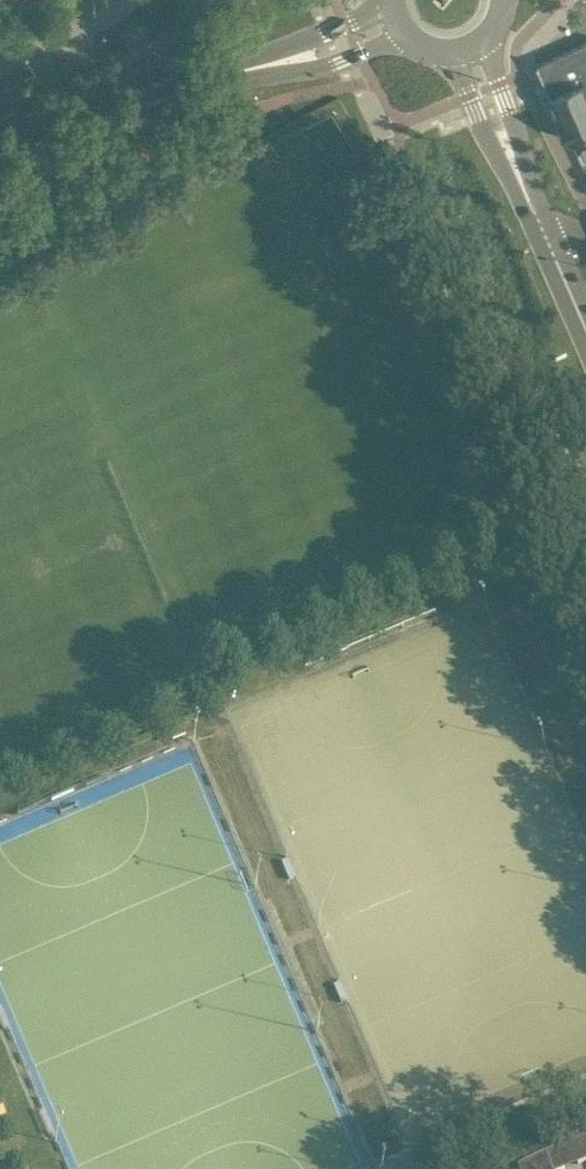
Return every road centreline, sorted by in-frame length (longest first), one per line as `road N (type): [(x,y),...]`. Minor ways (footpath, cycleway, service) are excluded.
road 1 (secondary): [(0,180),(151,104),(231,74)]
road 2 (secondary): [(231,74),(296,70),(405,39)]
road 3 (secondary): [(391,6),(231,74)]

